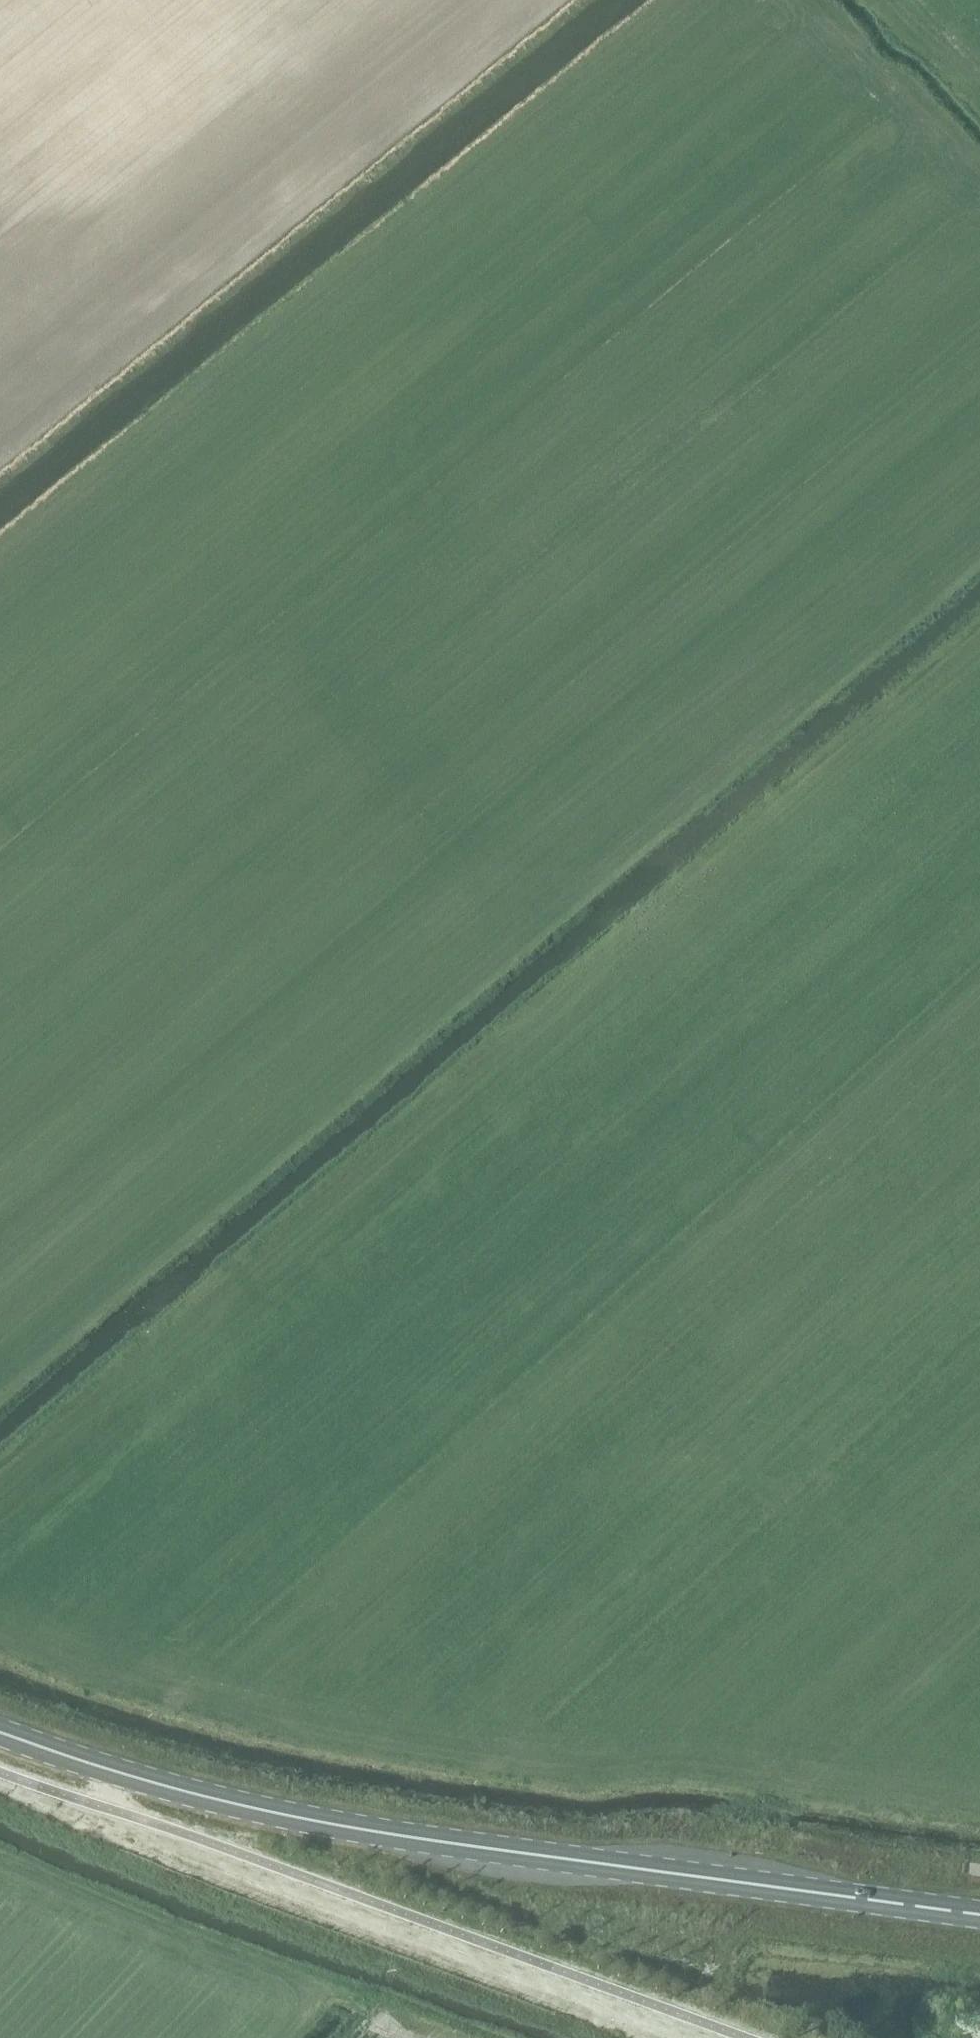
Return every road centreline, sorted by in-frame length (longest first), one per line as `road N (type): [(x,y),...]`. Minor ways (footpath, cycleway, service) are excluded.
road 1 (primary): [(979,1914),(460,1845),(275,1813),(0,1732)]

